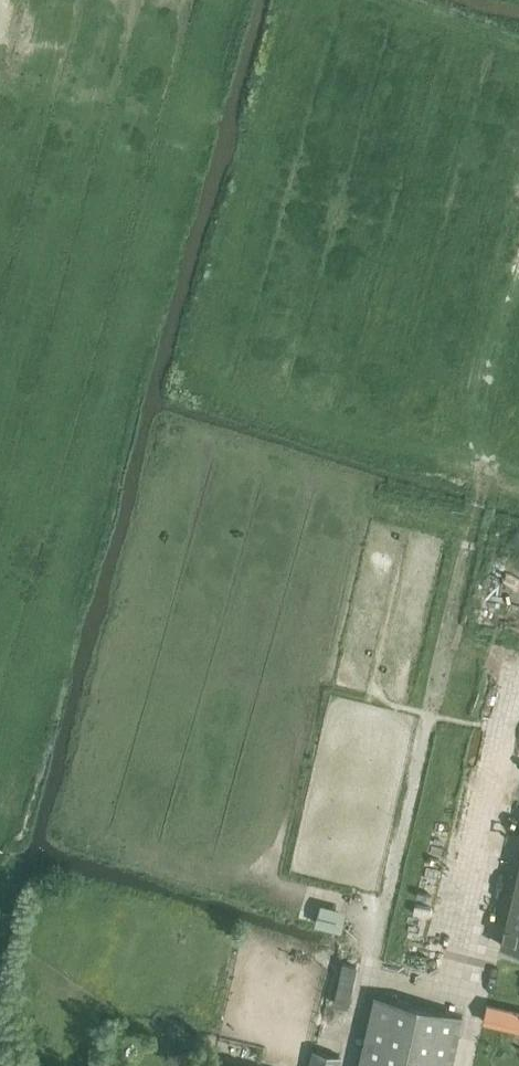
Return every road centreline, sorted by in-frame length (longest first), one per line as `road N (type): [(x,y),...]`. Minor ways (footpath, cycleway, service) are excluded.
road 1 (track): [(0,835),(30,781),(239,0)]
road 2 (track): [(518,542),(487,532),(496,499),(465,459),(518,245)]

